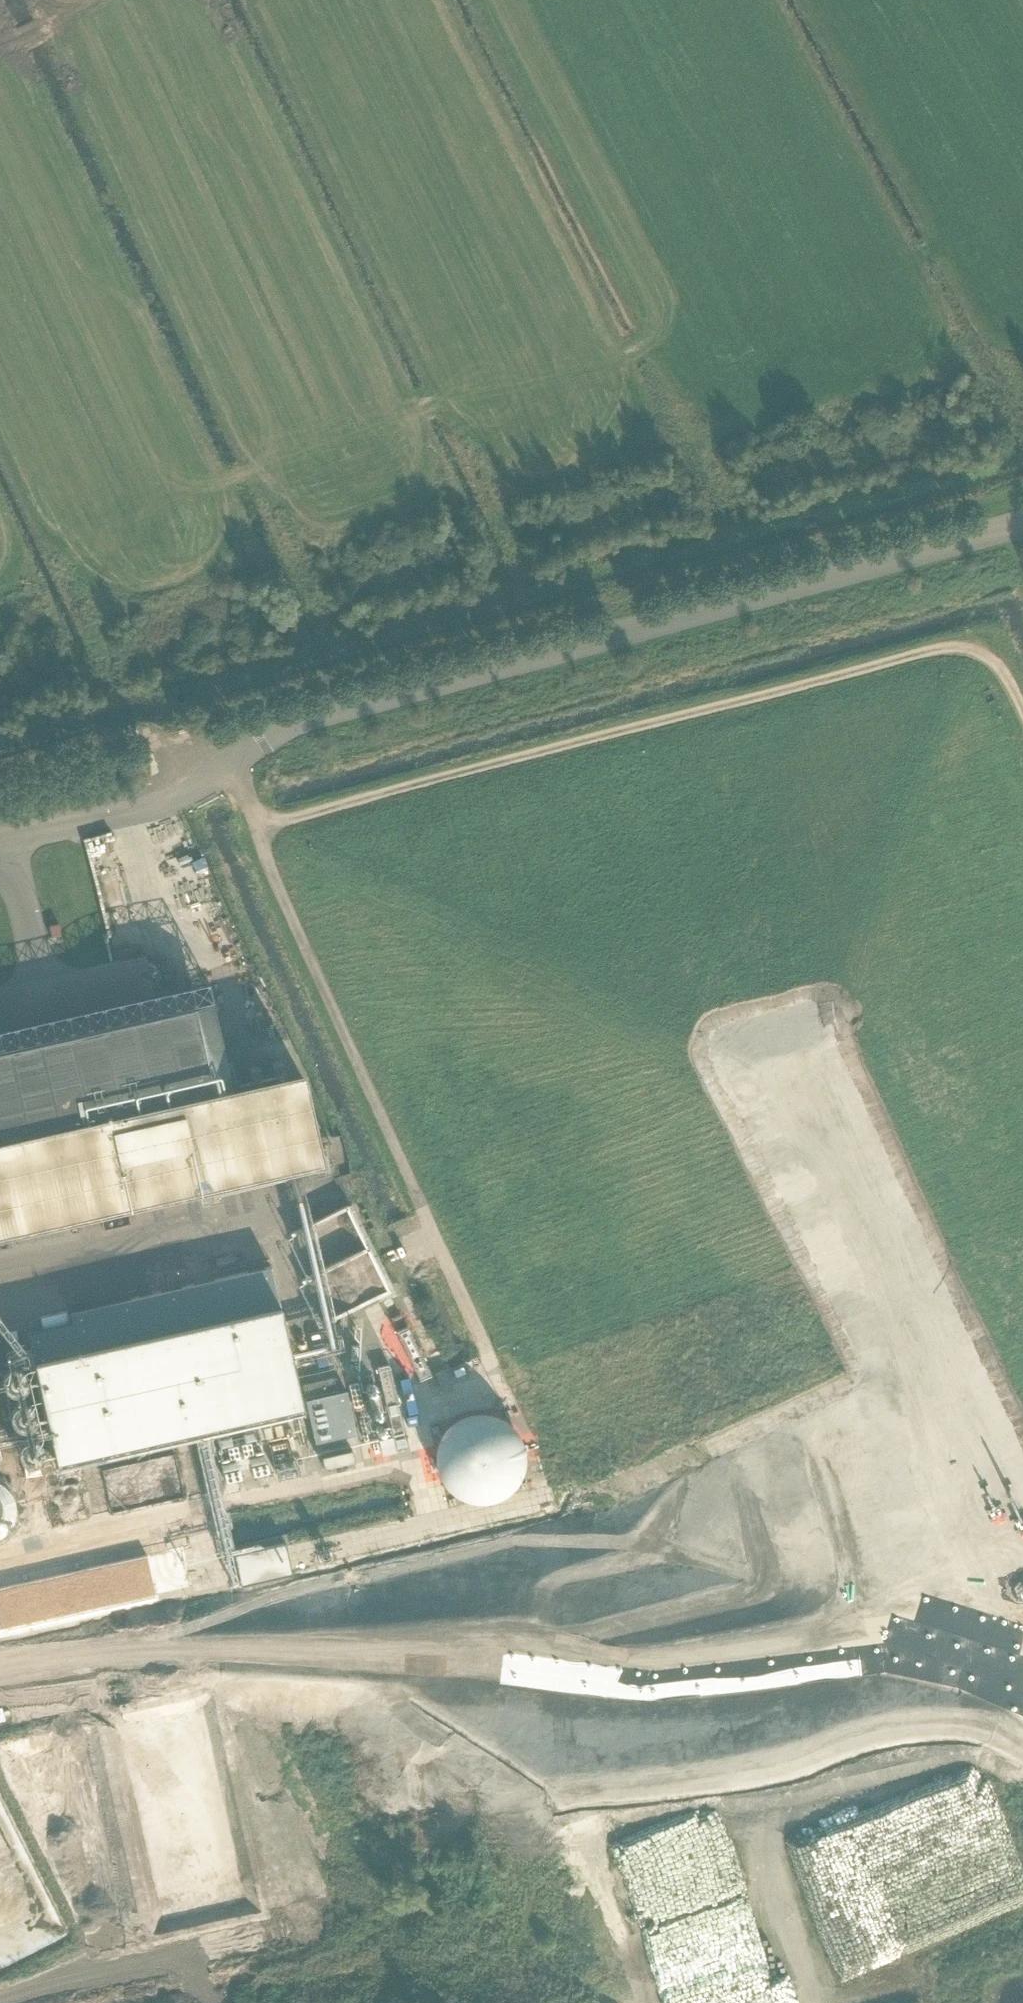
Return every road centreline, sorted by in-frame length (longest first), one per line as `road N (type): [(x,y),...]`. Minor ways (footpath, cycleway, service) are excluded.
road 1 (track): [(246,798),(265,816),(291,817),(922,650),(988,652),(1022,707)]
road 2 (track): [(227,740),(308,711),(1022,520)]
road 3 (track): [(419,1205),(258,840),(227,740)]

